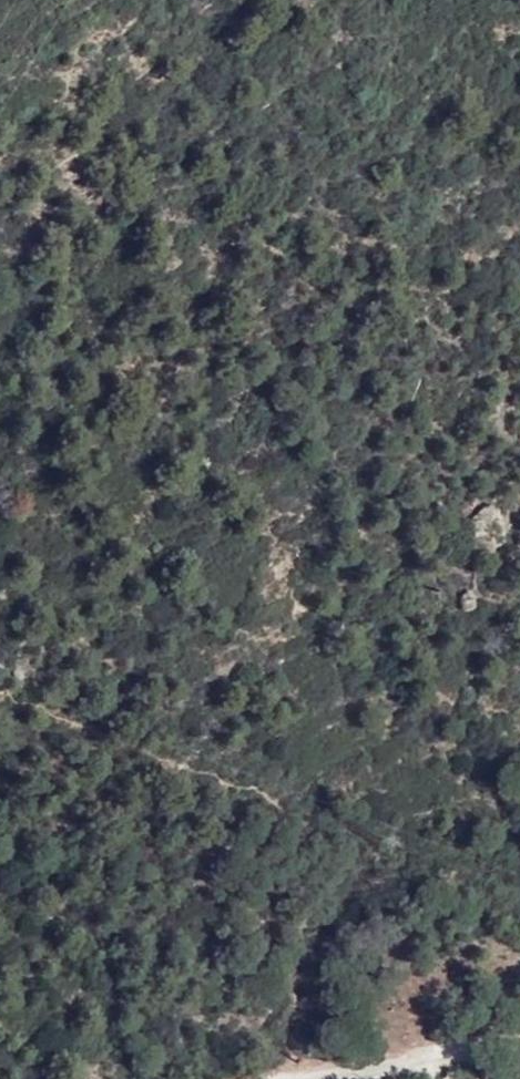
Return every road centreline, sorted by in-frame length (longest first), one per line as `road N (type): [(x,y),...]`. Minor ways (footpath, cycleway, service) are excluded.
road 1 (track): [(519,1042),(283,1078)]

